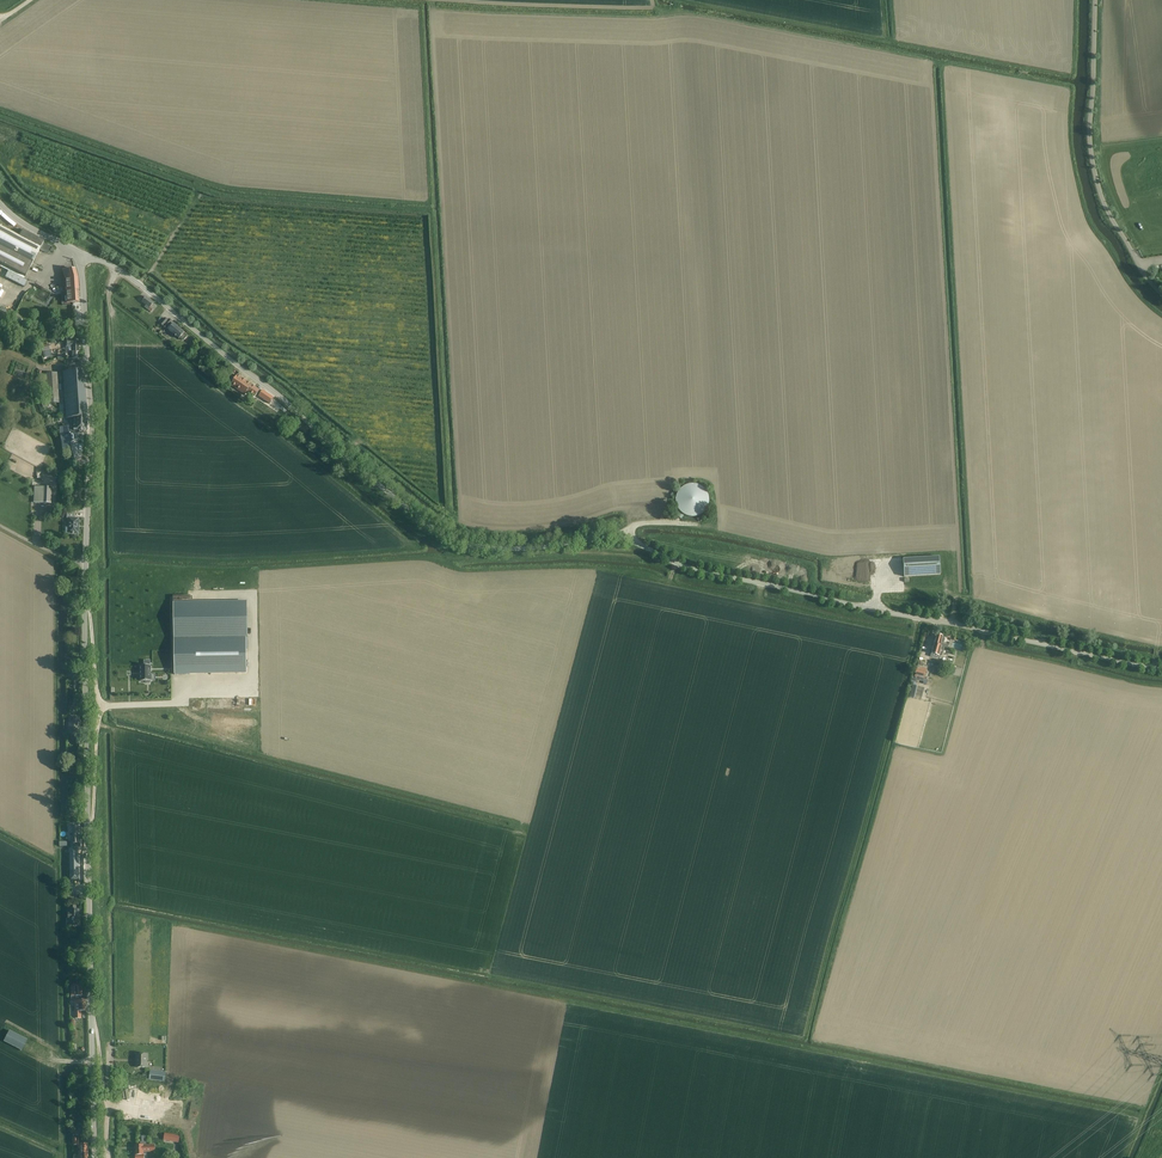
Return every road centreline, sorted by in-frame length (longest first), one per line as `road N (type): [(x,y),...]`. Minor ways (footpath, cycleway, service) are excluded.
road 1 (unclassified): [(1161,669),(705,572),(615,536),(512,549),(458,541),(407,510),(127,275),(81,257)]
road 2 (track): [(951,594),(958,551),(931,60),(670,10),(441,0)]
road 3 (track): [(1146,1108),(811,1041),(894,745),(943,755),(973,644),(1161,688)]
road 4 (track): [(176,924),(1143,1116)]
road 5 (track): [(625,539),(622,509),(516,529),(480,528),(451,515),(432,213),(388,210),(389,201),(219,186),(0,108)]
road 6 (unclassified): [(94,1157),(85,611),(91,415),(81,257)]
road 7 (track): [(491,977),(804,1040),(916,618)]
road 8 (track): [(971,600),(940,61)]
road 9 (track): [(266,568),(566,554),(677,563)]
road 10 (track): [(1161,317),(1127,282),(1084,210),(1070,148),(1070,87),(931,60)]
road 11 (track): [(109,302),(419,544)]
road 12 (track): [(674,568),(668,581),(688,588),(916,632)]
road 13 (track): [(433,0),(433,9),(651,18),(670,13),(678,1)]
road 14 (track): [(954,601),(1161,648)]
road 15 (track): [(890,0),(894,42),(1023,67),(1022,77)]
road 16 (track): [(138,284),(198,194),(199,179)]

